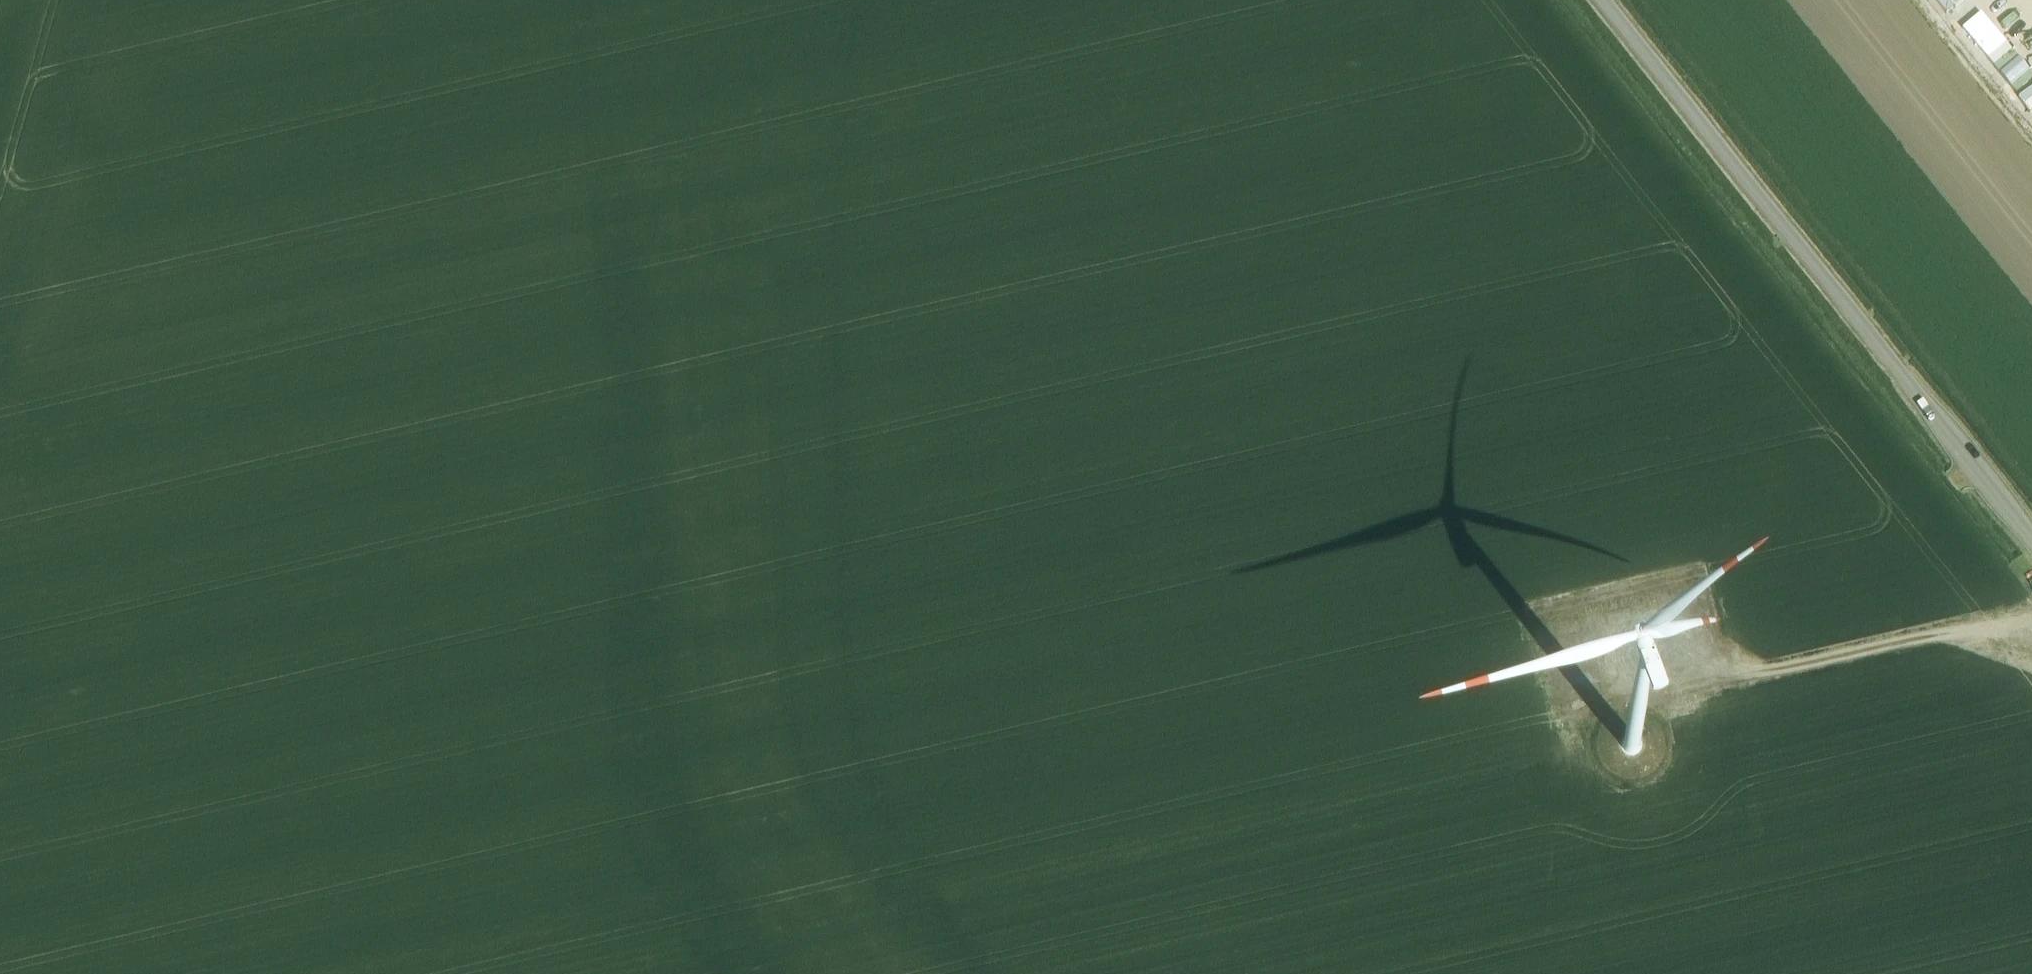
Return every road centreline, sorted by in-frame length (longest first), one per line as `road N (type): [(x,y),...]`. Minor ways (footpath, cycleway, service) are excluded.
road 1 (unclassified): [(2031,541),(1606,0)]
road 2 (track): [(2031,620),(1742,672),(1649,647)]

